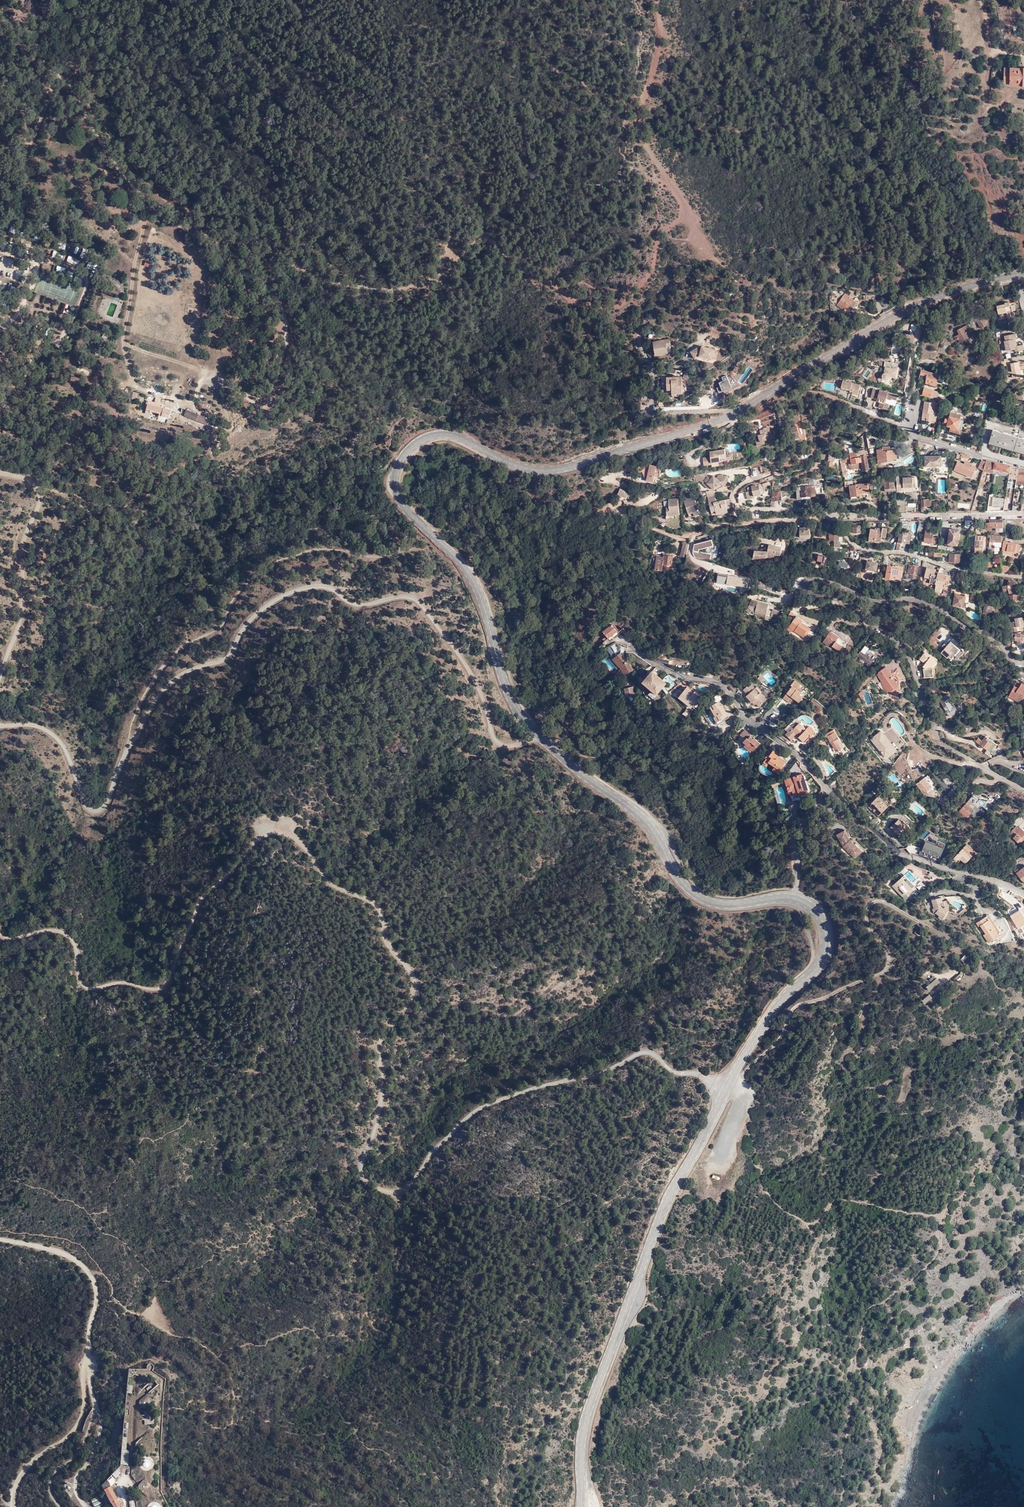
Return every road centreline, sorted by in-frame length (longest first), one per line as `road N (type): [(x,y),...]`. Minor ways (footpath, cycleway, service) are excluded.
road 1 (tertiary): [(794,898),(724,904),(693,894),(640,815),(541,739),(509,692),(476,588),(402,500),(398,468),(409,448),(432,436),(458,436),(508,464),(548,470),(699,428),(920,302),(1023,272)]
road 2 (track): [(0,934),(65,934),(86,987),(162,987),(177,969),(206,893),(258,840),(285,833),(327,880),(376,905),(388,943),(415,978),(414,994),(380,1043),(380,1107),(362,1166),(367,1180),(389,1192),(411,1184),(477,1110),(639,1054),(727,1090)]
road 3 (track): [(0,727),(33,725),(59,739),(87,807),(103,809),(129,741),(169,686),(225,662),(271,604),(320,587),(357,606),(416,600),(467,665),(497,744),(540,738)]
road 4 (track): [(261,268),(308,268),(340,283),(397,289),(441,272),(481,238),(584,305),(620,306),(642,287),(682,211),(639,131),(663,39),(658,0)]
road 5 (tertiary): [(581,1506),(584,1428),(660,1217),(772,1013),(825,955),(819,914),(794,898)]
road 6 (residential): [(1023,664),(929,603),(879,601),(821,580),(806,585),(843,600),(911,660),(940,740),(1023,790)]
road 7 (residential): [(598,510),(687,537),(743,522),(1023,515)]
road 8 (unclassified): [(30,0),(36,52),(74,93),(151,209),(261,268)]
road 9 (track): [(732,1079),(778,1043),(797,1006),(886,968),(886,949),(866,918),(871,903),(959,945)]
road 10 (residential): [(831,790),(752,723),(732,692),(673,672),(633,647)]
road 11 (track): [(0,472),(24,479),(40,497),(23,616),(0,674)]
road 12 (residential): [(1023,894),(911,856),(831,790)]
road 13 (track): [(0,1240),(59,1251),(88,1271),(96,1298),(87,1362)]
road 14 (track): [(87,1362),(82,1418),(22,1474),(14,1506)]
road 15 (track): [(60,79),(0,208)]
road 16 (unclassified): [(909,426),(908,433),(1023,466)]
road 17 (track): [(96,1403),(81,1445),(49,1484),(61,1506)]
road 18 (residential): [(794,898),(796,838),(831,790)]

